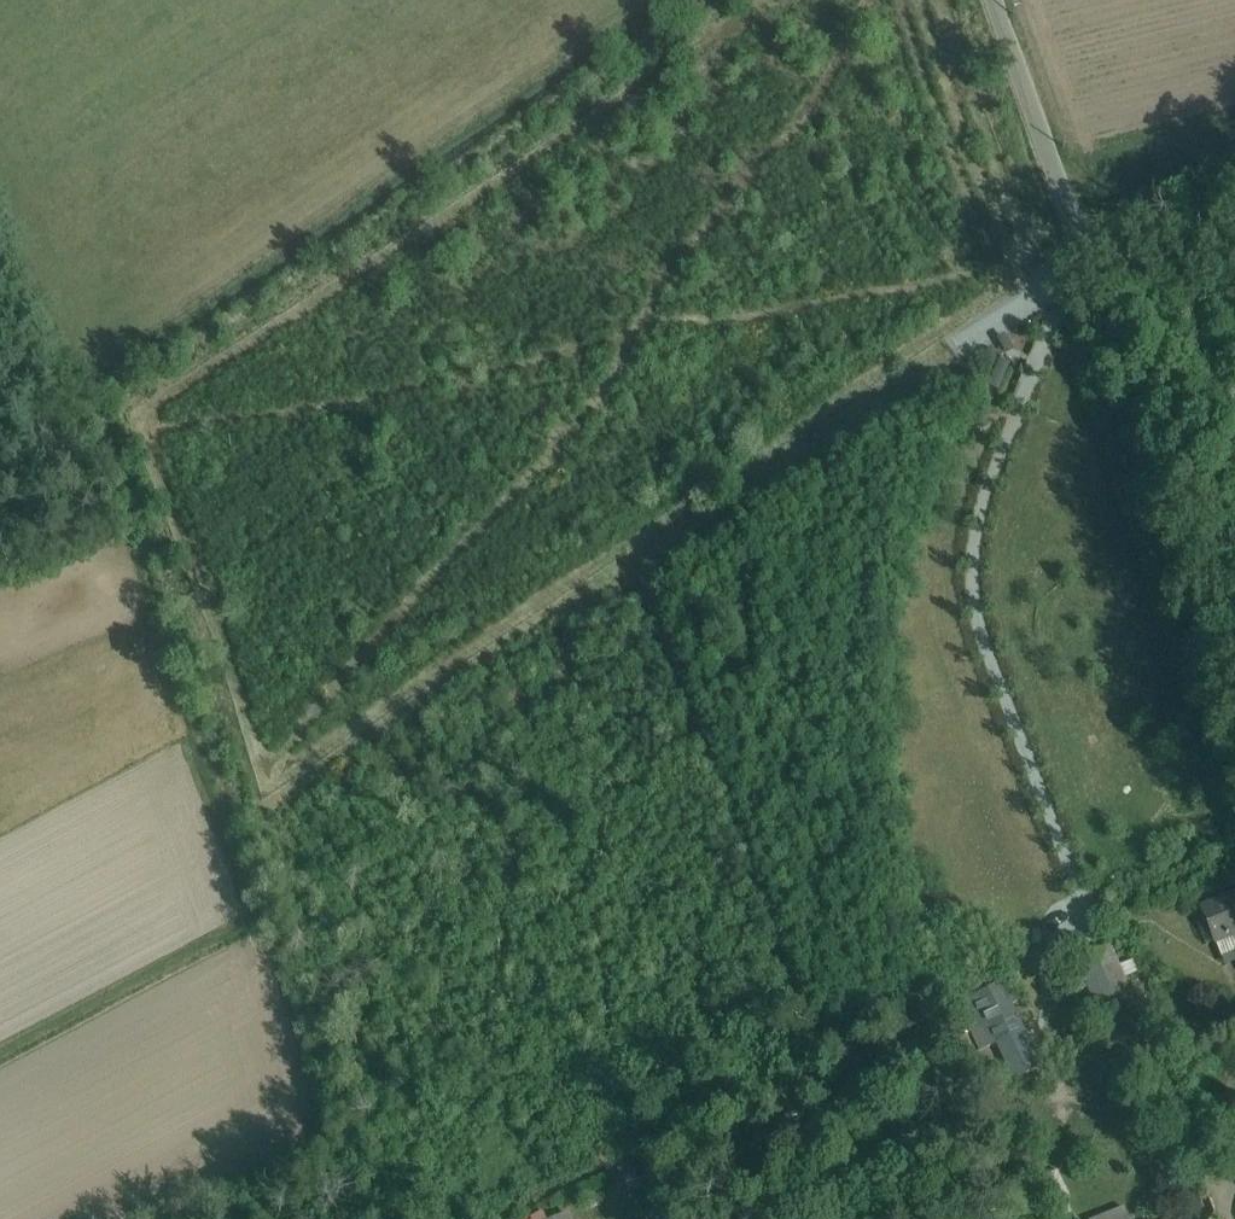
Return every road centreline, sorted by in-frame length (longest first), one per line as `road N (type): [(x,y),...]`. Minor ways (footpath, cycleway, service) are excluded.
road 1 (residential): [(996,0),(1051,165),(1084,232),(1143,257),(1234,271)]
road 2 (residential): [(1020,1218),(987,1157),(867,1218)]
road 3 (residential): [(1224,1218),(1151,1050)]

